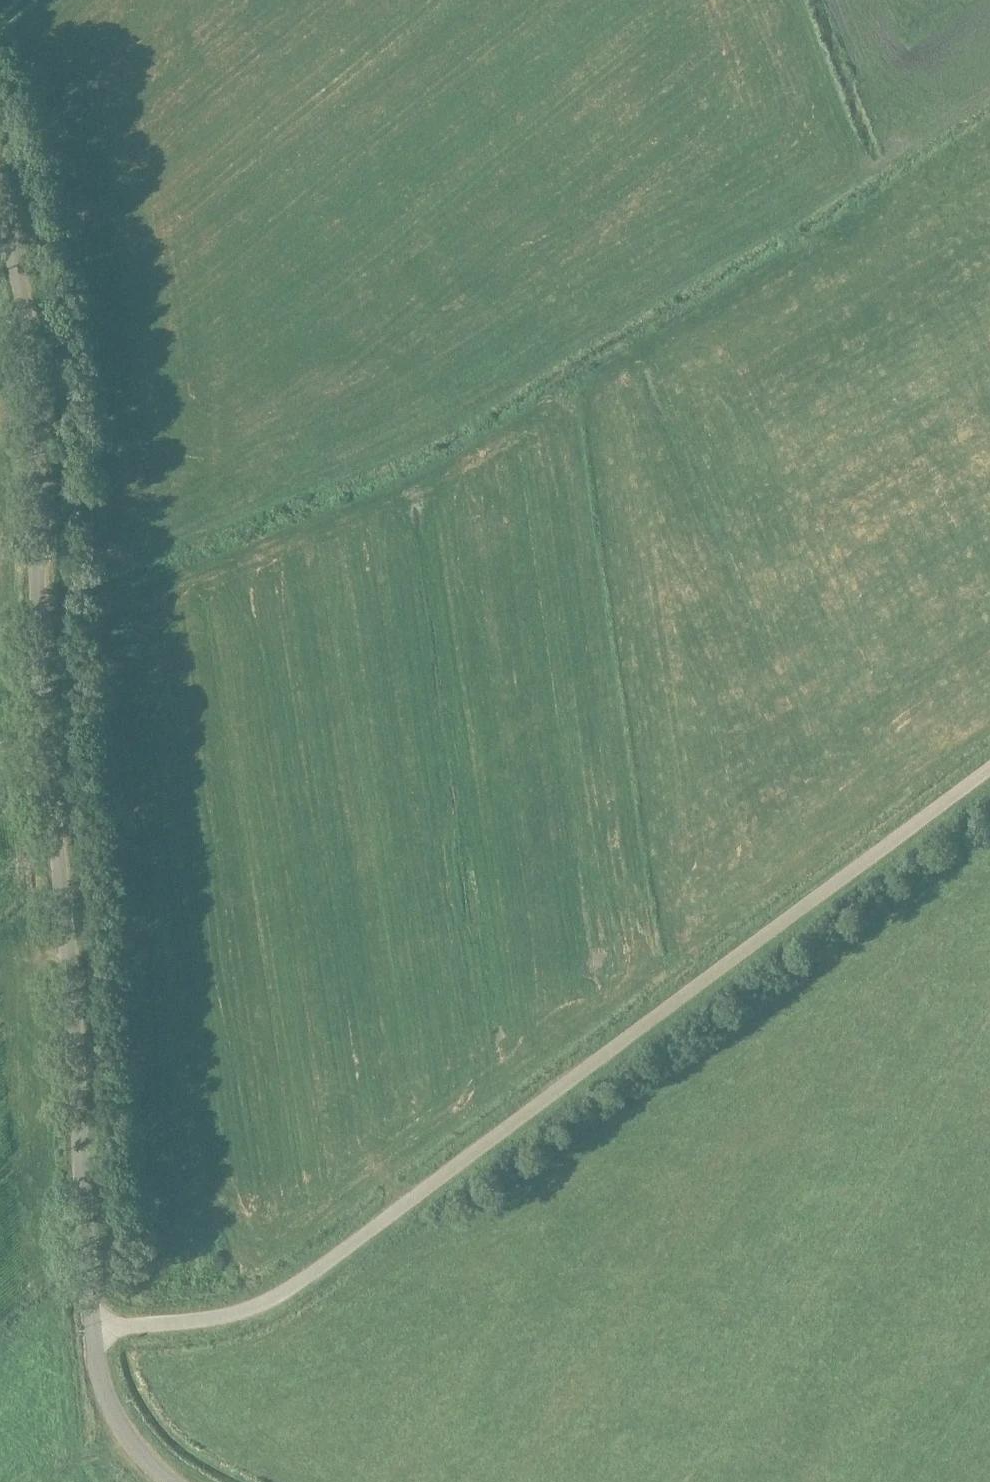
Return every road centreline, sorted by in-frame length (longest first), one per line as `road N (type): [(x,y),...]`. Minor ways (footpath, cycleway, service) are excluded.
road 1 (tertiary): [(92,1328),(38,653),(34,378),(0,209)]
road 2 (unclassified): [(92,1328),(215,1318),(290,1286),(989,769)]
road 3 (tertiary): [(168,1481),(111,1413),(92,1328)]

